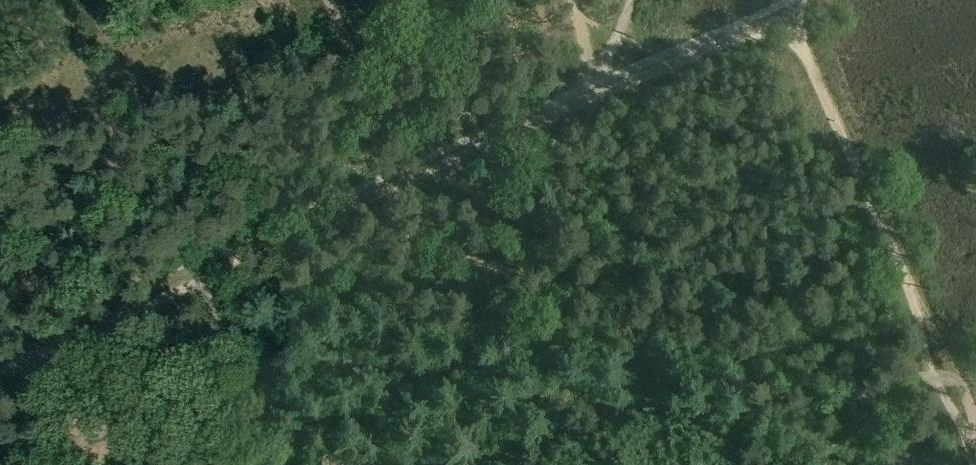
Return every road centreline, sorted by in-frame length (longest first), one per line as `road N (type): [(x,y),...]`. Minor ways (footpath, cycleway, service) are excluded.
road 1 (track): [(0,369),(598,104)]
road 2 (track): [(598,104),(800,17),(959,387)]
road 3 (track): [(275,464),(192,283)]

